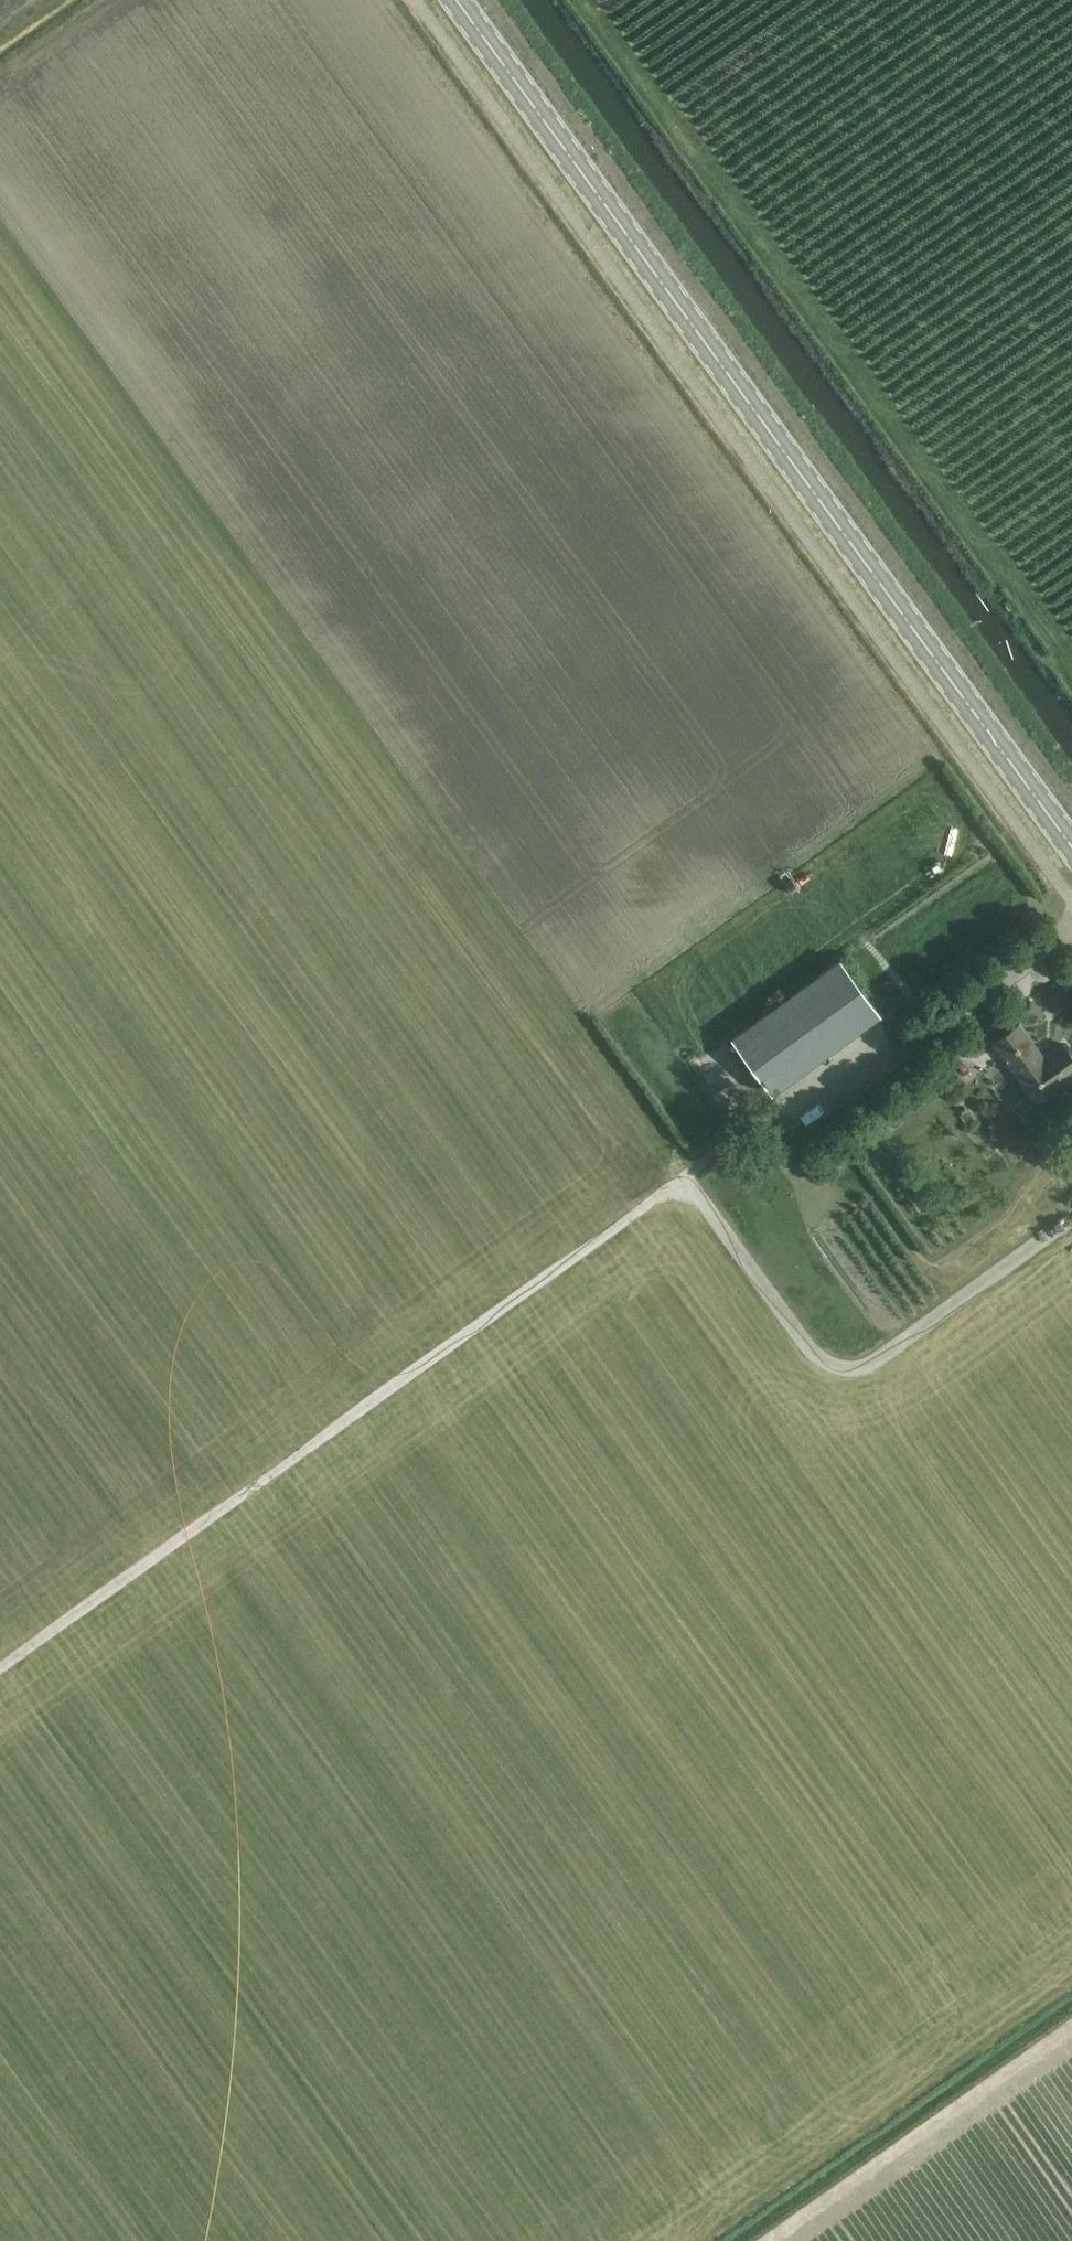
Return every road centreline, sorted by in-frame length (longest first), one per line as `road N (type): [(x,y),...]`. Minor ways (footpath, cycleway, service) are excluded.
road 1 (secondary): [(1071,846),(457,0)]

